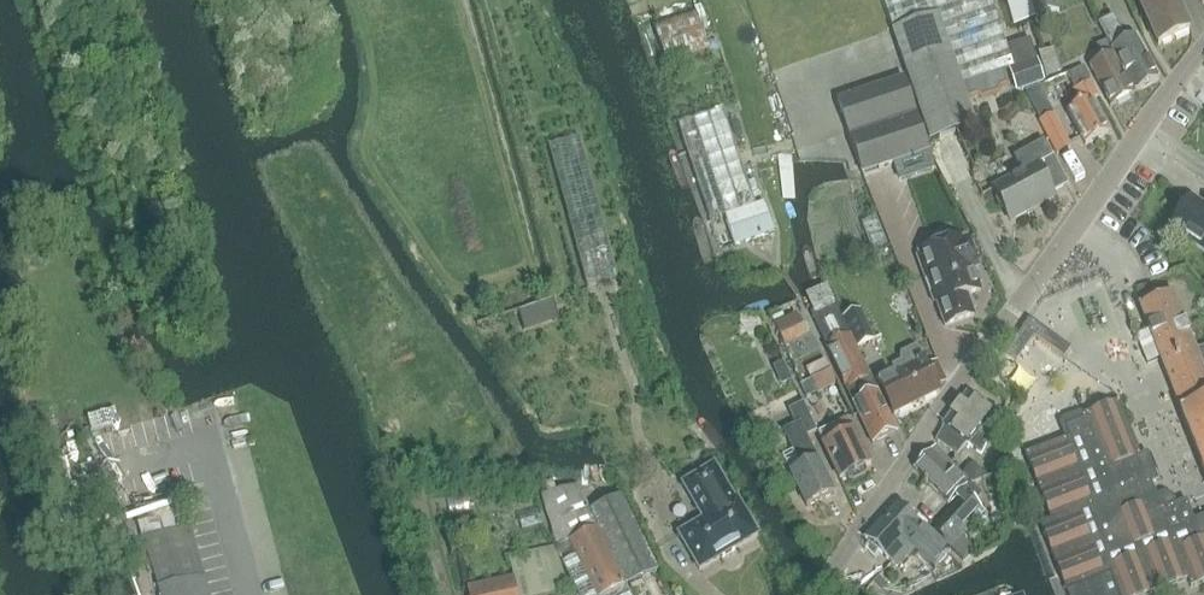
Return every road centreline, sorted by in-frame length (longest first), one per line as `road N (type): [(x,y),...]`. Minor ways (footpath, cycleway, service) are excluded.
road 1 (residential): [(815,594),(1203,49)]

